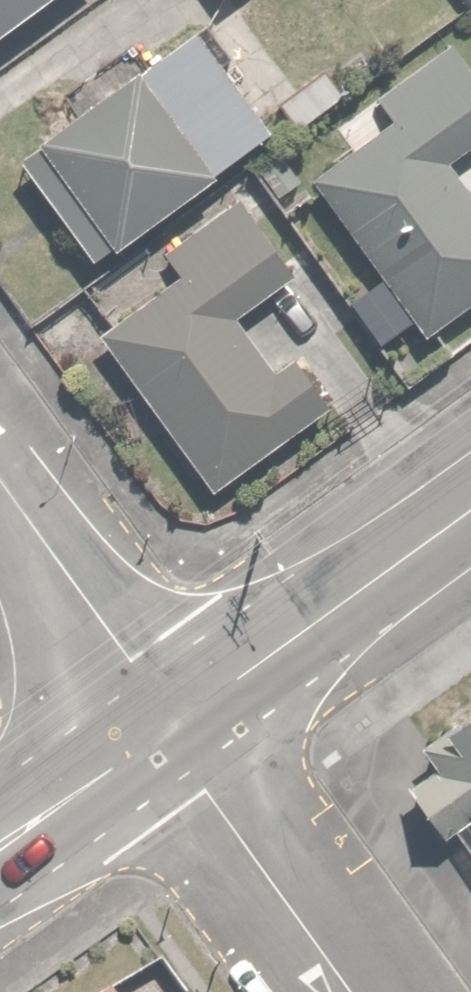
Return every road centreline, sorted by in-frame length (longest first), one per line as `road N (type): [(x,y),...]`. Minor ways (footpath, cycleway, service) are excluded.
road 1 (tertiary): [(470,509),(171,726)]
road 2 (residential): [(171,726),(356,991)]
road 3 (residential): [(0,477),(132,656),(171,726)]
road 4 (tertiary): [(171,726),(0,850)]

